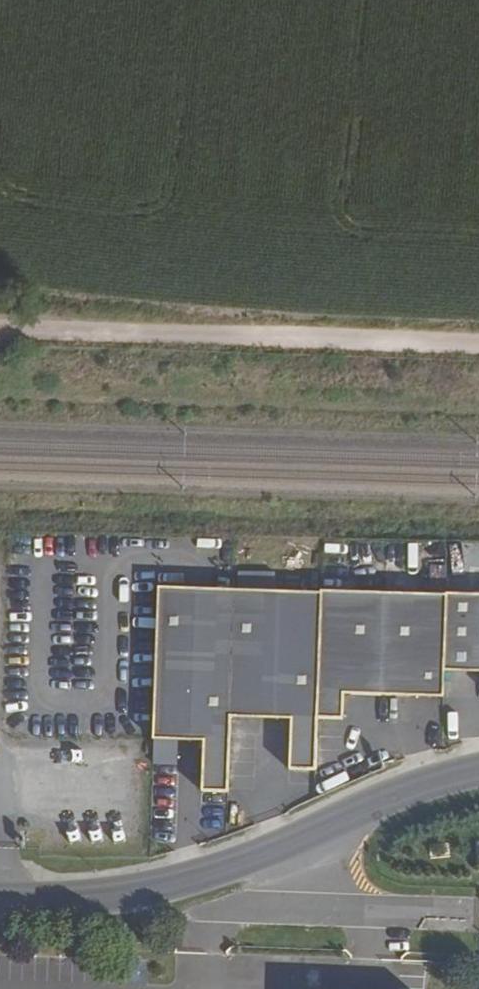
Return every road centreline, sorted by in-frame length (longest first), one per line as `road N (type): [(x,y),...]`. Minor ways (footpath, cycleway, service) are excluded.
road 1 (primary): [(0,903),(118,899),(200,884),(360,815),(478,779)]
road 2 (track): [(0,341),(478,360)]

